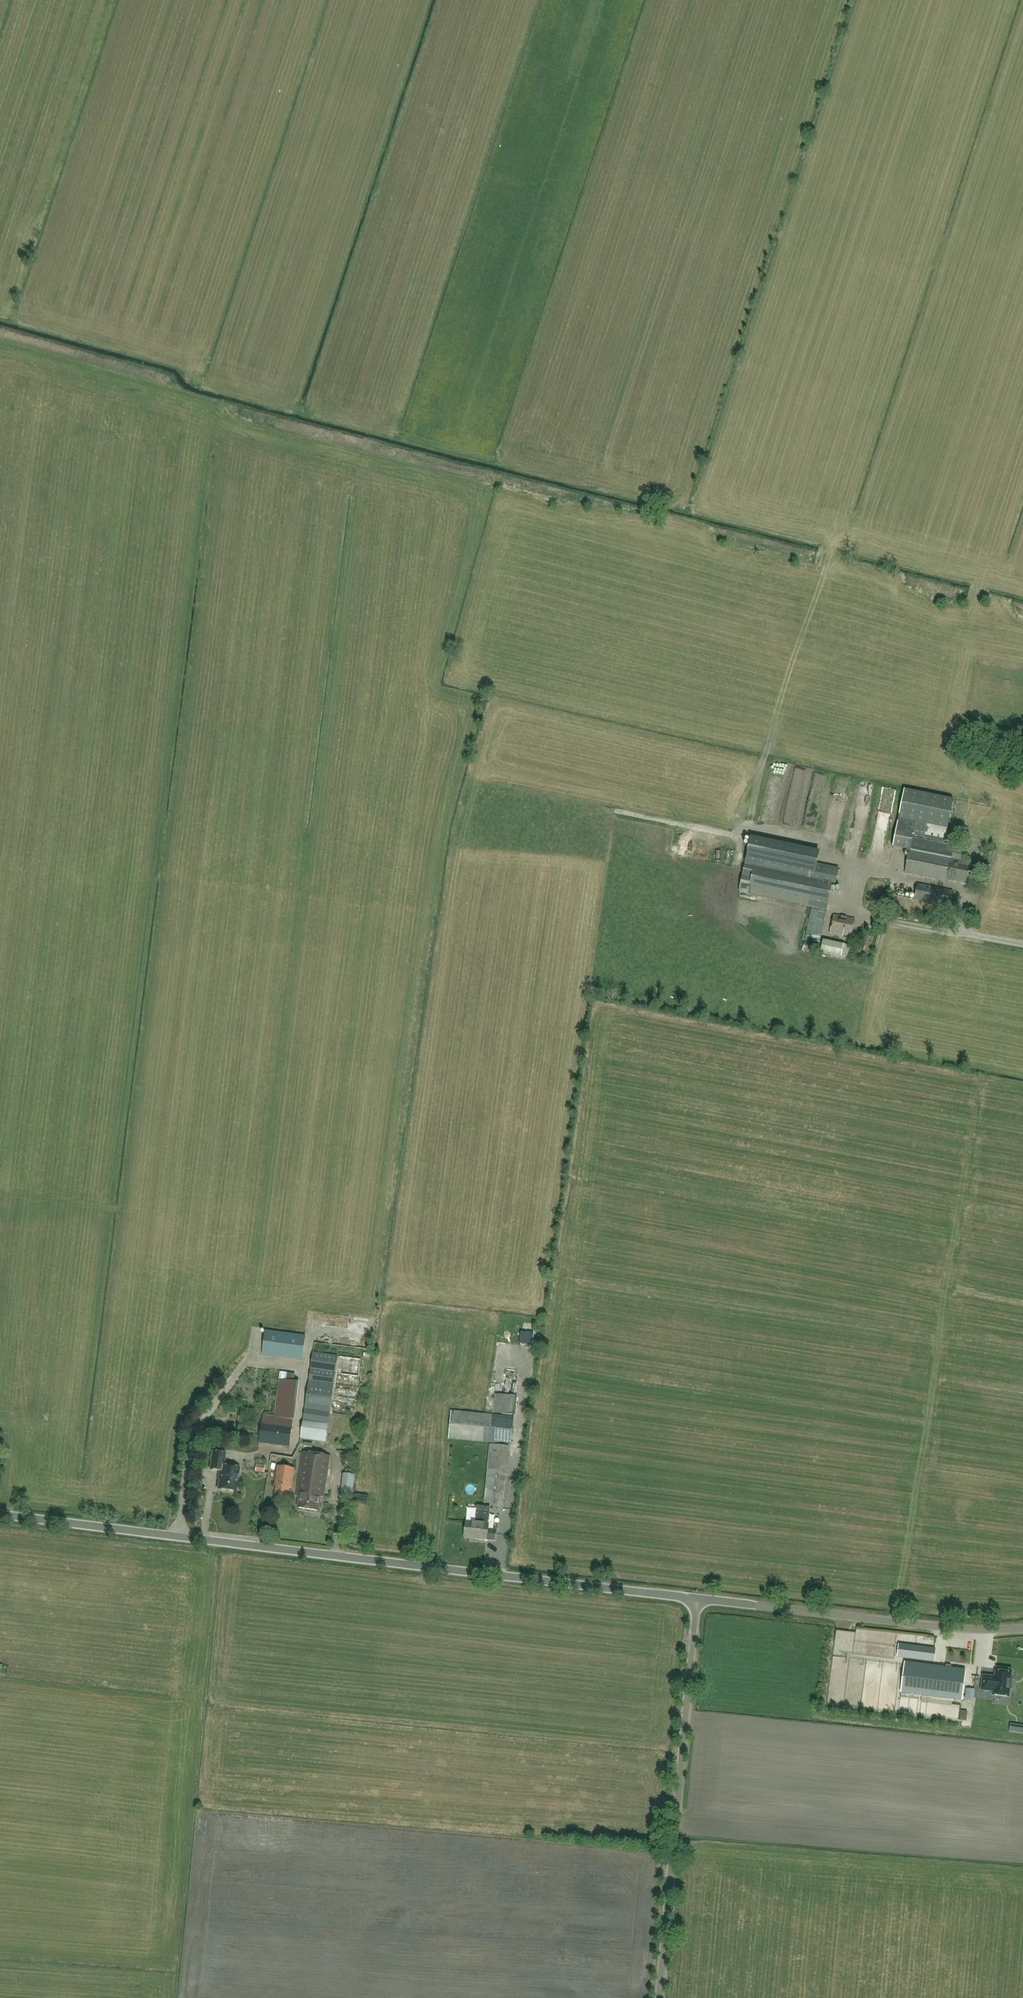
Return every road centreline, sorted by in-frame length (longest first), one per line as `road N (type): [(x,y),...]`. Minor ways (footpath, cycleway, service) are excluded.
road 1 (tertiary): [(697,1598),(0,1513)]
road 2 (unclassified): [(660,1997),(697,1598)]
road 3 (tertiary): [(1022,1629),(967,1631),(697,1598)]

